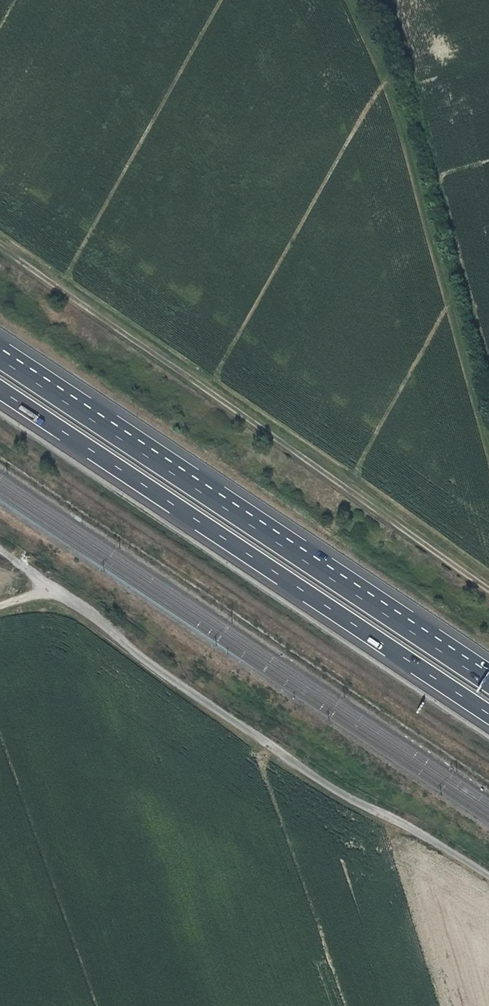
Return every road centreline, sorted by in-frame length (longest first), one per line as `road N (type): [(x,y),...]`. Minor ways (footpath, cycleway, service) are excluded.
road 1 (track): [(488,591),(0,249)]
road 2 (motorway): [(488,683),(0,356)]
road 3 (motorway): [(0,390),(488,715)]
road 4 (unclassified): [(50,589),(354,803),(488,877)]

